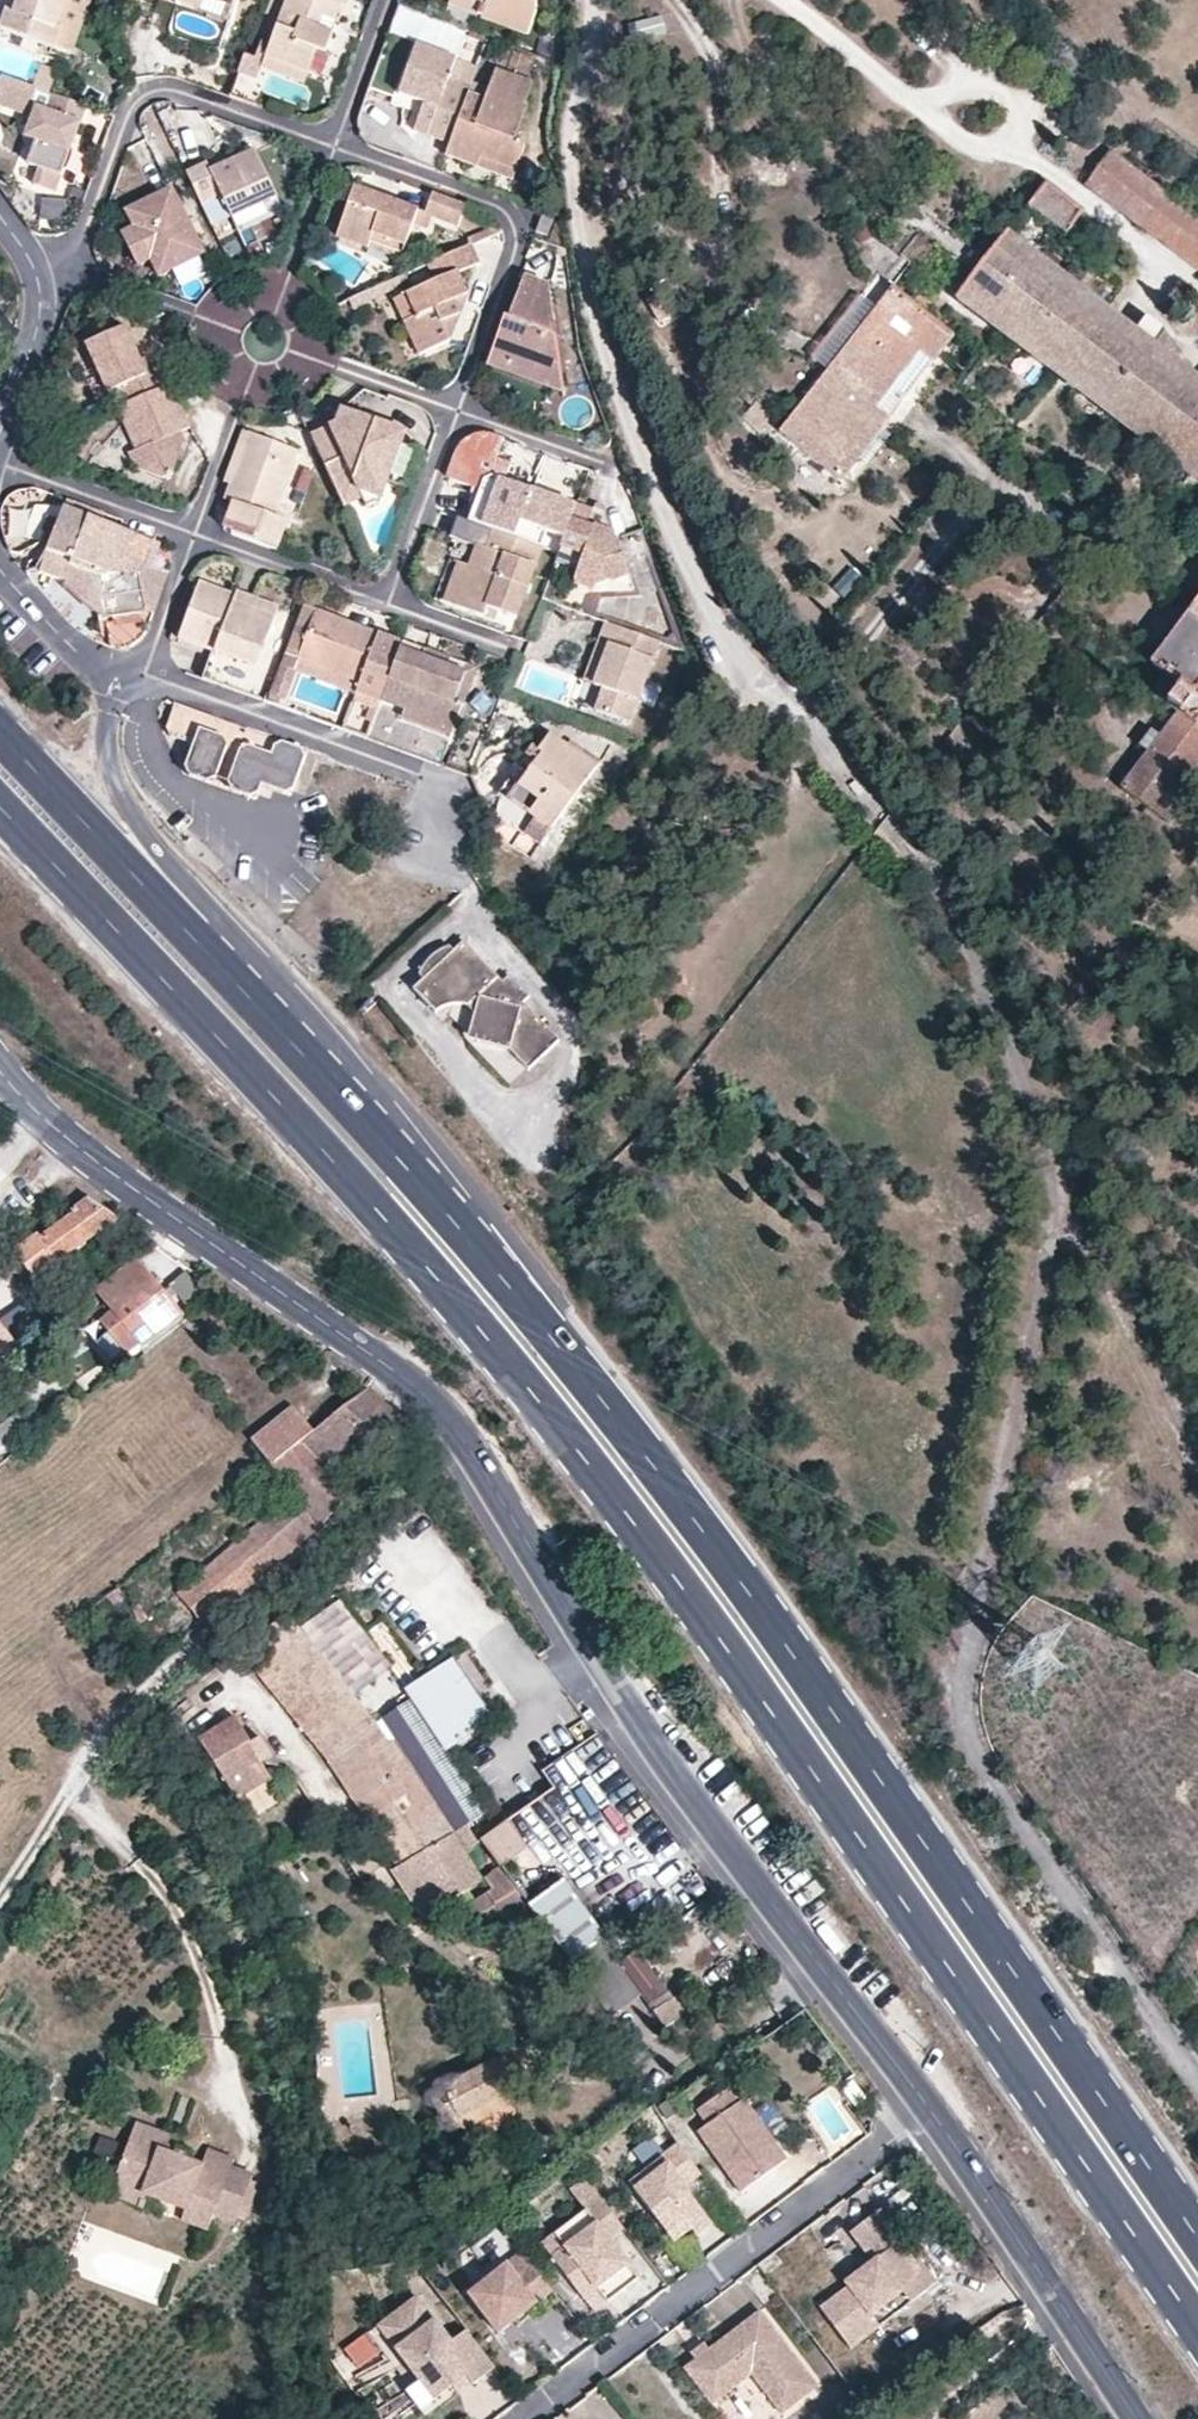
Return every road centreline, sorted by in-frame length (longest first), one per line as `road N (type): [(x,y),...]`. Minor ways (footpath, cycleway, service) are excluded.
road 1 (primary): [(0,811),(113,927),(564,1436),(845,1815),(1197,2320)]
road 2 (primary): [(1197,2226),(662,1474),(204,946)]
road 3 (residential): [(1131,2418),(977,2186),(586,1653),(448,1423)]
road 4 (residential): [(0,1904),(99,1745),(143,1692),(448,1423)]
road 5 (residential): [(448,1423),(103,1176),(0,1078)]
road 6 (track): [(780,0),(991,155),(1007,155),(1020,139),(1019,100),(1001,92),(932,94)]
road 7 (residential): [(141,670),(425,776),(441,808),(428,847)]
road 8 (primary): [(204,946),(202,898),(123,809),(111,772),(107,714),(141,670)]
road 9 (primary): [(204,946),(0,734)]
road 10 (residential): [(0,221),(26,254),(42,304),(0,440)]
road 11 (residential): [(0,568),(77,654),(141,670)]

